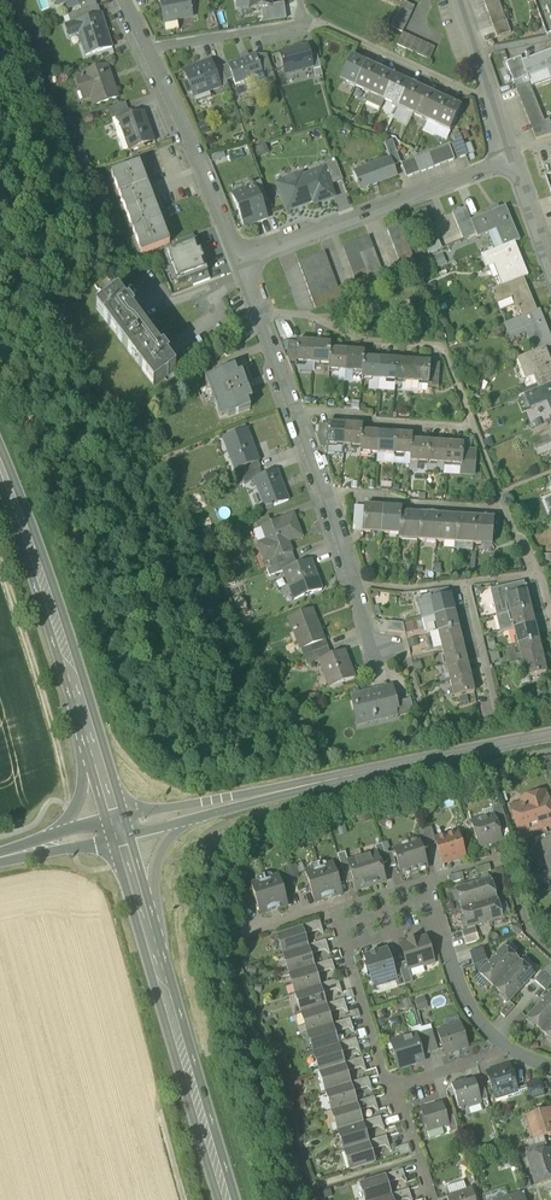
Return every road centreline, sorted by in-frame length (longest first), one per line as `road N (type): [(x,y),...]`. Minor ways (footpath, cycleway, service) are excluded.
road 1 (residential): [(238,263),(377,654)]
road 2 (tertiary): [(550,736),(244,800)]
road 3 (secondary): [(227,1199),(141,911)]
road 4 (residential): [(238,263),(510,157)]
road 5 (secondary): [(93,741),(0,465)]
road 6 (residential): [(512,1050),(462,995),(432,901),(341,928),(347,948)]
road 7 (track): [(0,562),(72,814)]
road 8 (residential): [(146,50),(238,263)]
road 9 (residential): [(146,50),(306,24),(299,0)]
road 10 (residential): [(510,157),(458,0)]
road 11 (residential): [(347,948),(390,1088)]
road 12 (tertiary): [(244,800),(116,820)]
road 13 (residential): [(390,1088),(512,1050)]
road 14 (tertiary): [(0,862),(121,838)]
road 15 (residential): [(550,272),(510,157)]
road 16 (residential): [(390,1088),(433,1199)]

